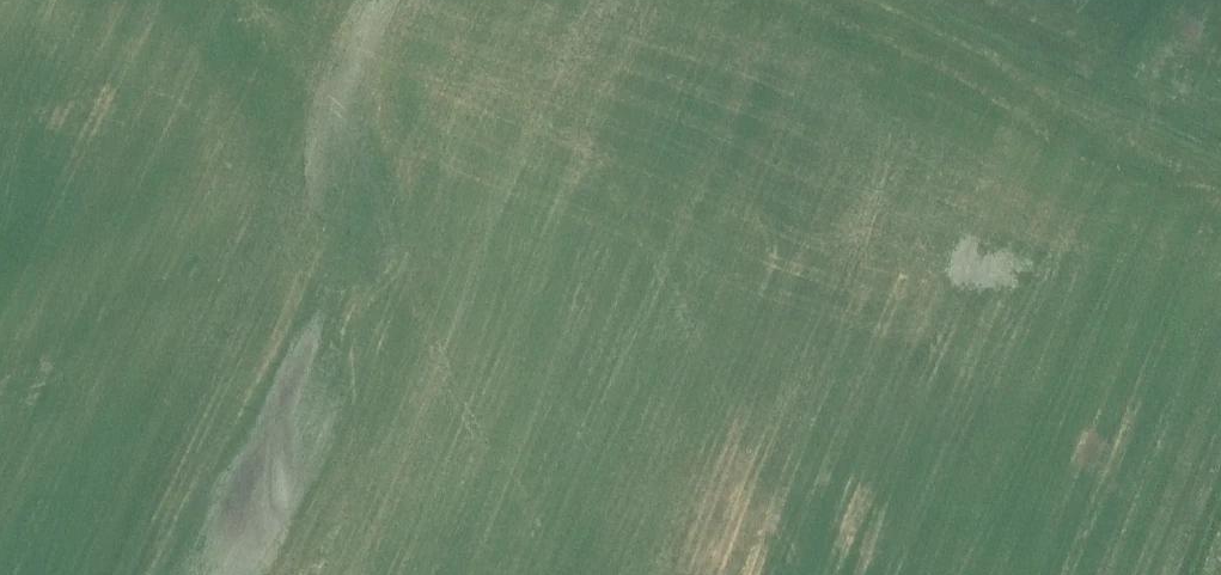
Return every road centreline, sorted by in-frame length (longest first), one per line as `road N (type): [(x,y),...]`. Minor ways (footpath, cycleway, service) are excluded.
road 1 (track): [(1062,158),(702,0)]
road 2 (track): [(0,172),(88,0)]

